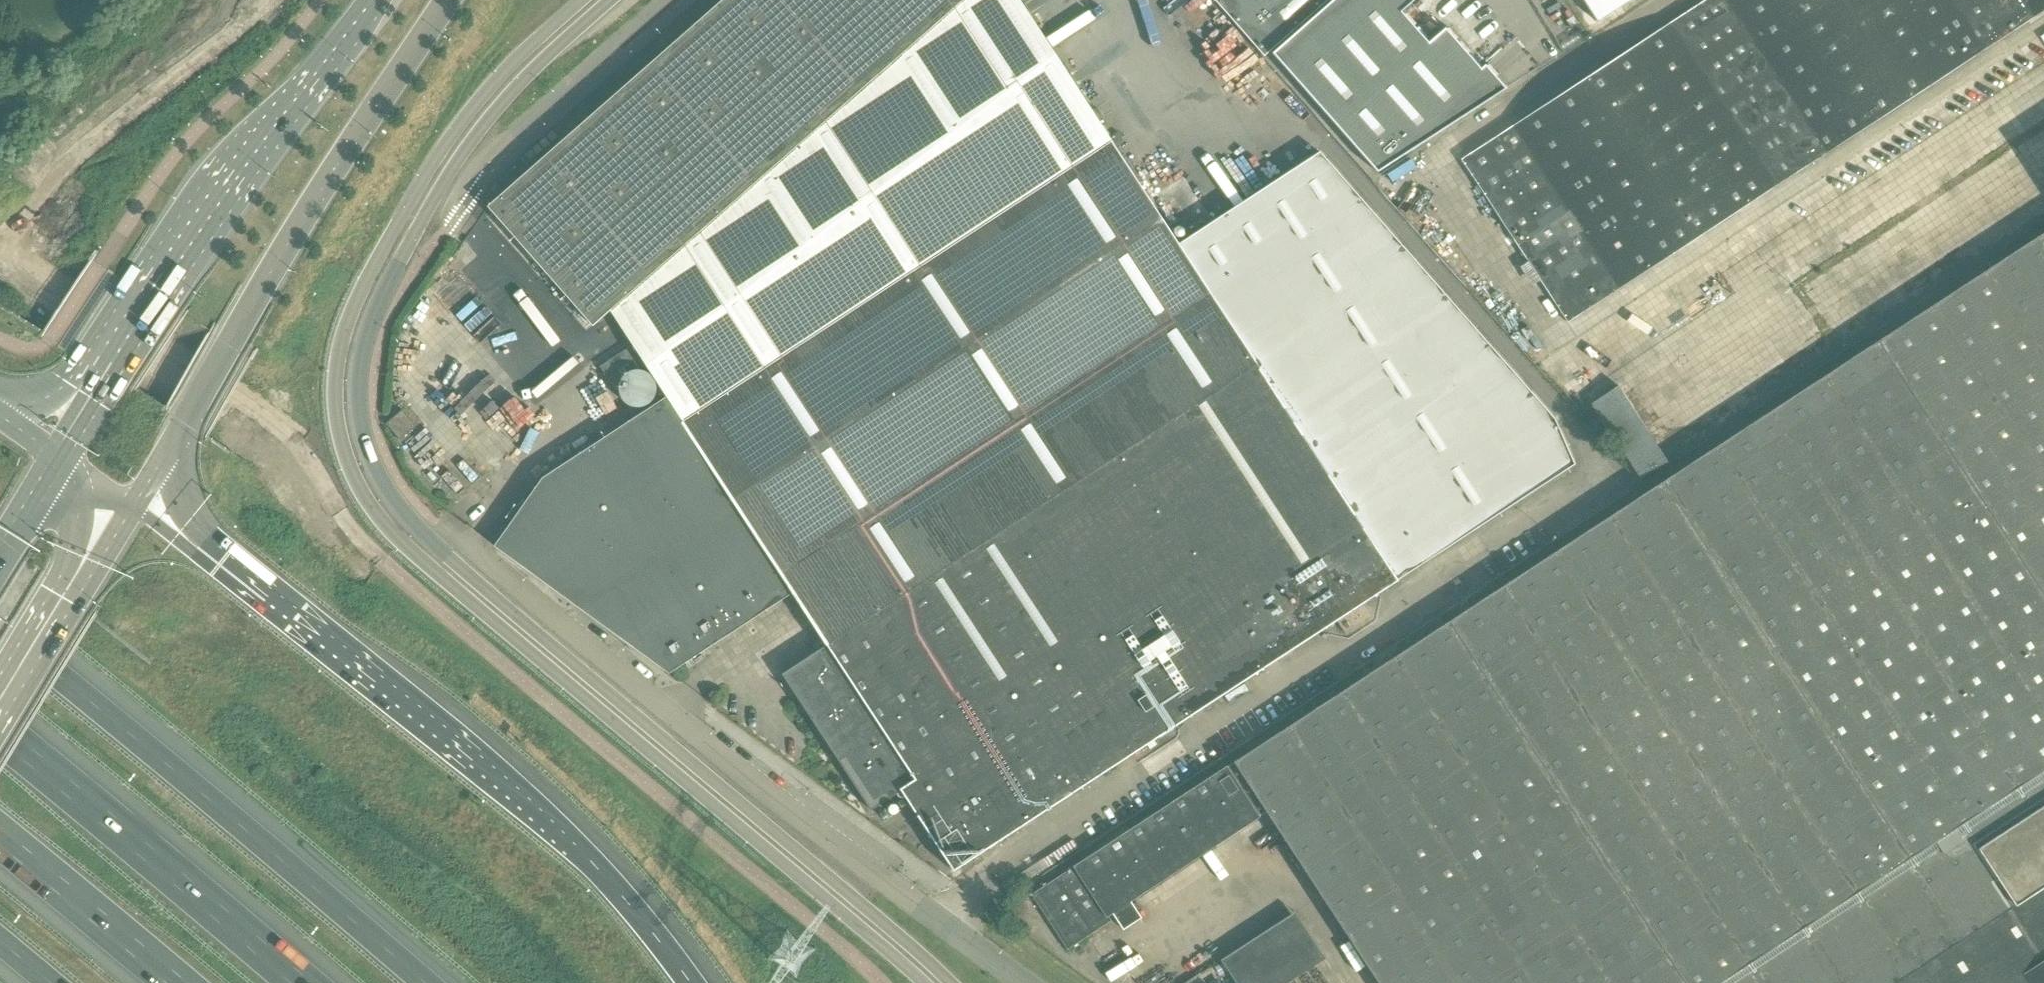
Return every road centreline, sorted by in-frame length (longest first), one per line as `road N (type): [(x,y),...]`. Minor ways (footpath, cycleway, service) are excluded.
road 1 (secondary): [(949,982),(438,550),(389,495),(369,457),(358,370),(367,328),(404,253),(491,115),(609,0)]
road 2 (secondary): [(585,0),(464,118),(363,293),(337,362),(335,415),(346,457),(378,518),(443,581),(919,982)]
road 3 (unclassified): [(1032,982),(441,535)]
road 4 (motorway): [(690,982),(579,848),(138,501)]
road 5 (secondary): [(138,501),(275,265),(446,0)]
road 6 (motorway): [(424,982),(0,629)]
road 7 (secondary): [(372,0),(207,220),(90,398)]
road 8 (motorway): [(300,982),(0,731)]
road 9 (unclassified): [(674,0),(486,160),(462,186),(464,207)]
road 10 (motorway): [(0,839),(171,982)]
road 11 (secondary): [(0,723),(76,599)]

